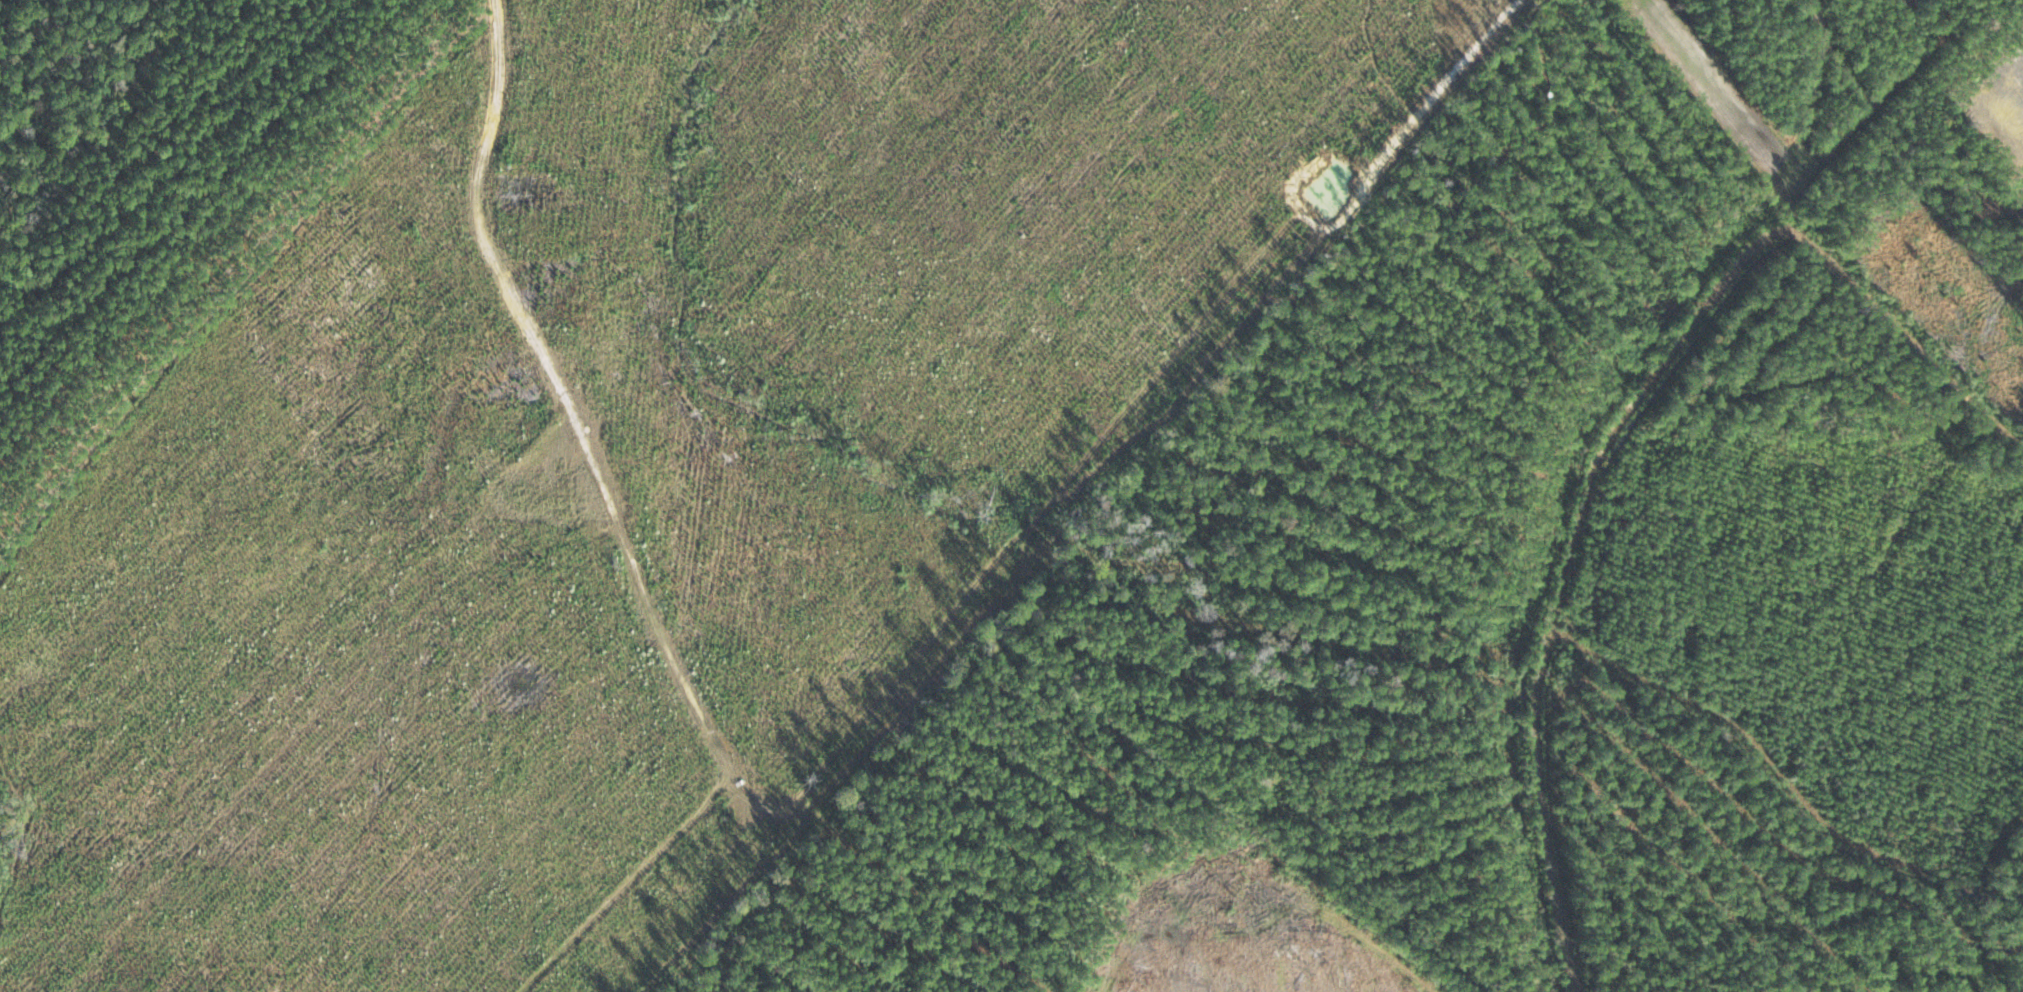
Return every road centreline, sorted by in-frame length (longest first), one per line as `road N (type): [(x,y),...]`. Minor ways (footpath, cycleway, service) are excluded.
road 1 (residential): [(752,756),(721,710),(685,596),(659,555),(644,452),(571,362),(516,354),(514,298),(483,174),(490,0)]

